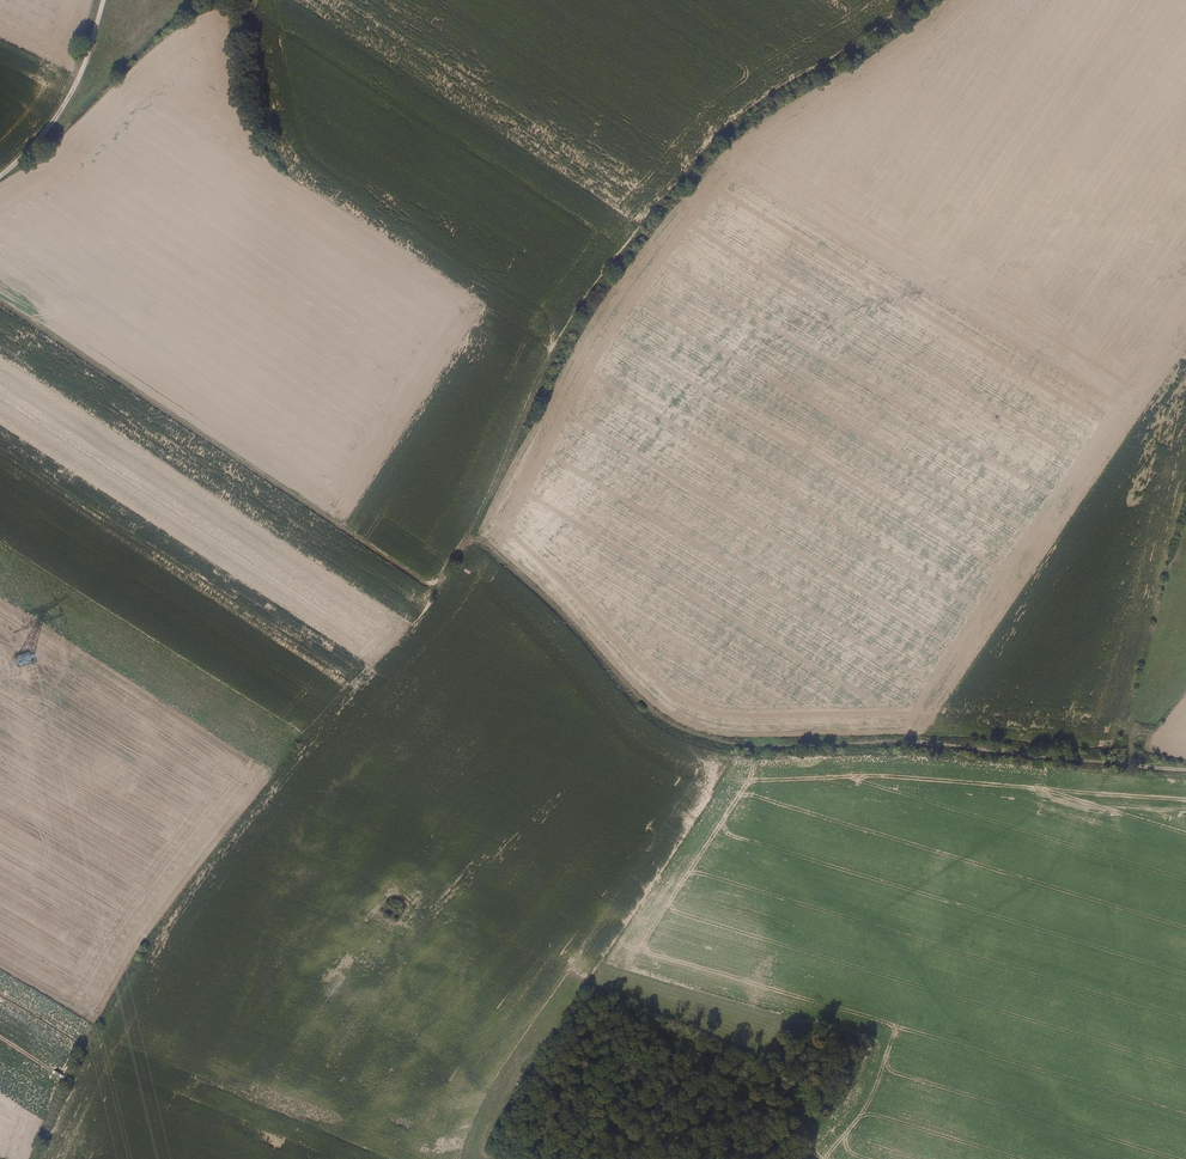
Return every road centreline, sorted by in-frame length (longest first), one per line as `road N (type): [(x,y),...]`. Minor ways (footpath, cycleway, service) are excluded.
road 1 (track): [(466,541),(535,593),(654,713),(708,738),(751,747),(926,741),(1185,768)]
road 2 (track): [(932,0),(874,52),(780,102),(708,154),(561,340),(466,541)]
road 3 (track): [(428,586),(0,304)]
road 4 (track): [(0,175),(78,81),(104,0)]

